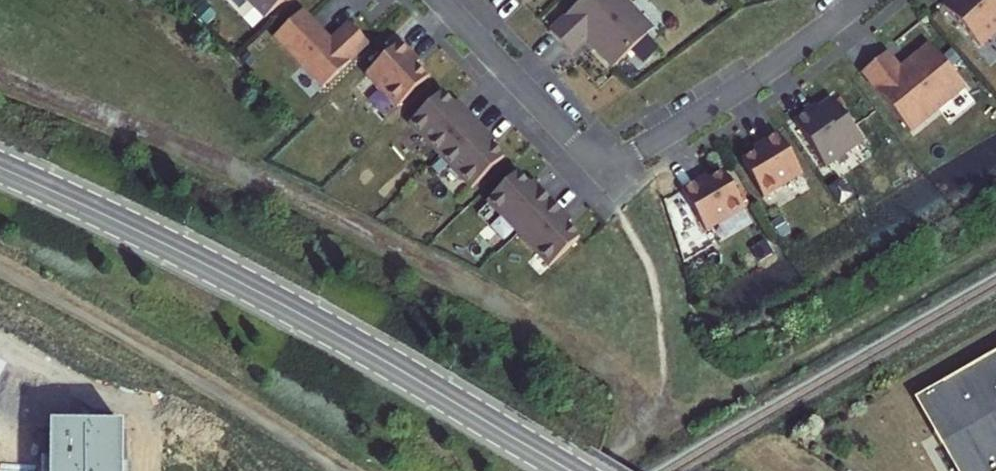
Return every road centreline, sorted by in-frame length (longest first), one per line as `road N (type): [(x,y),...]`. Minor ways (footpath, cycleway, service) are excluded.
road 1 (secondary): [(0,169),(270,298),(566,470)]
road 2 (residential): [(602,170),(859,0)]
road 3 (residential): [(602,170),(440,0)]

